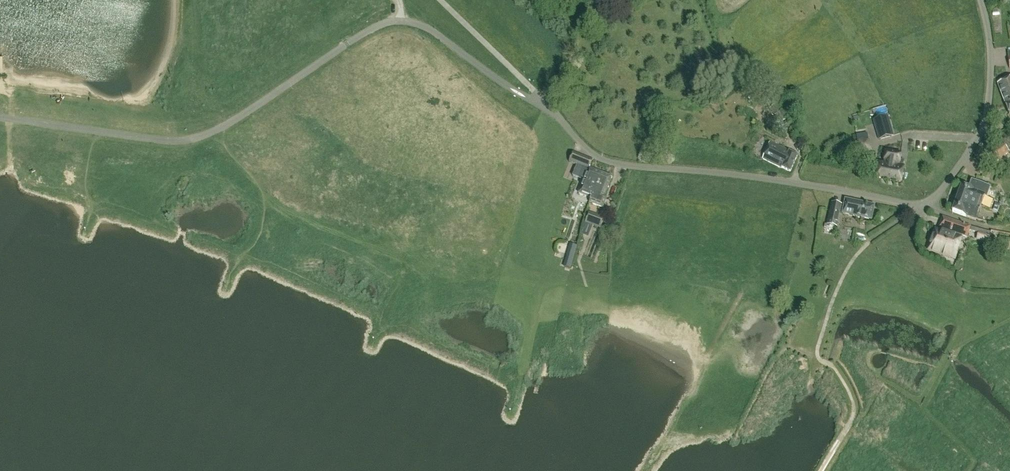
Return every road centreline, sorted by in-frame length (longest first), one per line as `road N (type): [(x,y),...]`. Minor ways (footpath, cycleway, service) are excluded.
road 1 (unclassified): [(546,104),(591,153),(615,163),(923,205),(983,128),(991,66),(981,0)]
road 2 (unclassified): [(402,20),(367,30),(225,126),(193,138),(0,116)]
road 3 (unclassified): [(546,104),(428,27),(402,20)]

